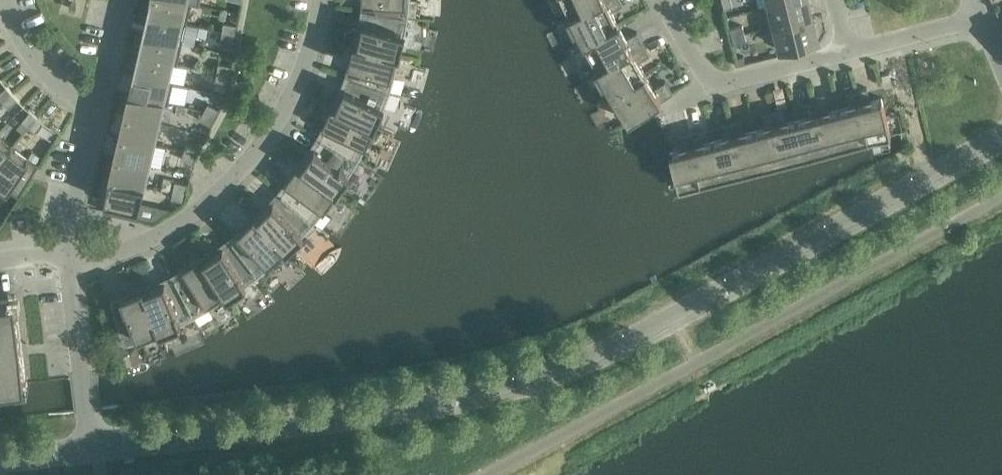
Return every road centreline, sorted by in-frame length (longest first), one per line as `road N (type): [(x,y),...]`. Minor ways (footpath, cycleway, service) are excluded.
road 1 (tertiary): [(93,447),(380,412),(526,381),(608,349),(1001,134)]
road 2 (residential): [(68,260),(100,260),(161,237),(266,148),(291,106),(323,0)]
road 3 (residential): [(669,0),(704,71),(718,81),(736,83),(846,54)]
road 4 (residential): [(68,260),(93,447)]
road 5 (residential): [(100,106),(68,260)]
road 6 (residential): [(100,106),(70,98),(30,54),(8,0)]
road 7 (residential): [(846,54),(982,18)]

